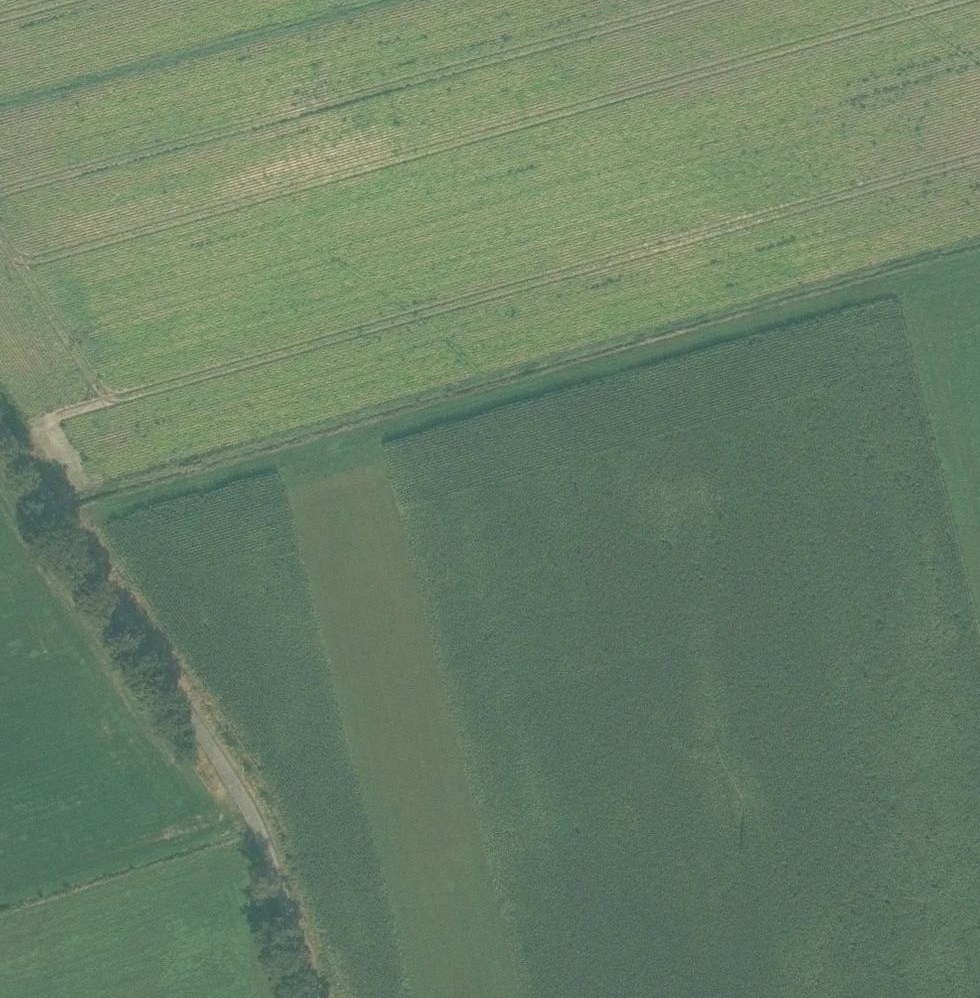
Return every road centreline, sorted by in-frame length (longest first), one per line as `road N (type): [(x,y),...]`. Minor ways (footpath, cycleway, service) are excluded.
road 1 (unclassified): [(315,997),(276,873),(233,785),(0,428)]

